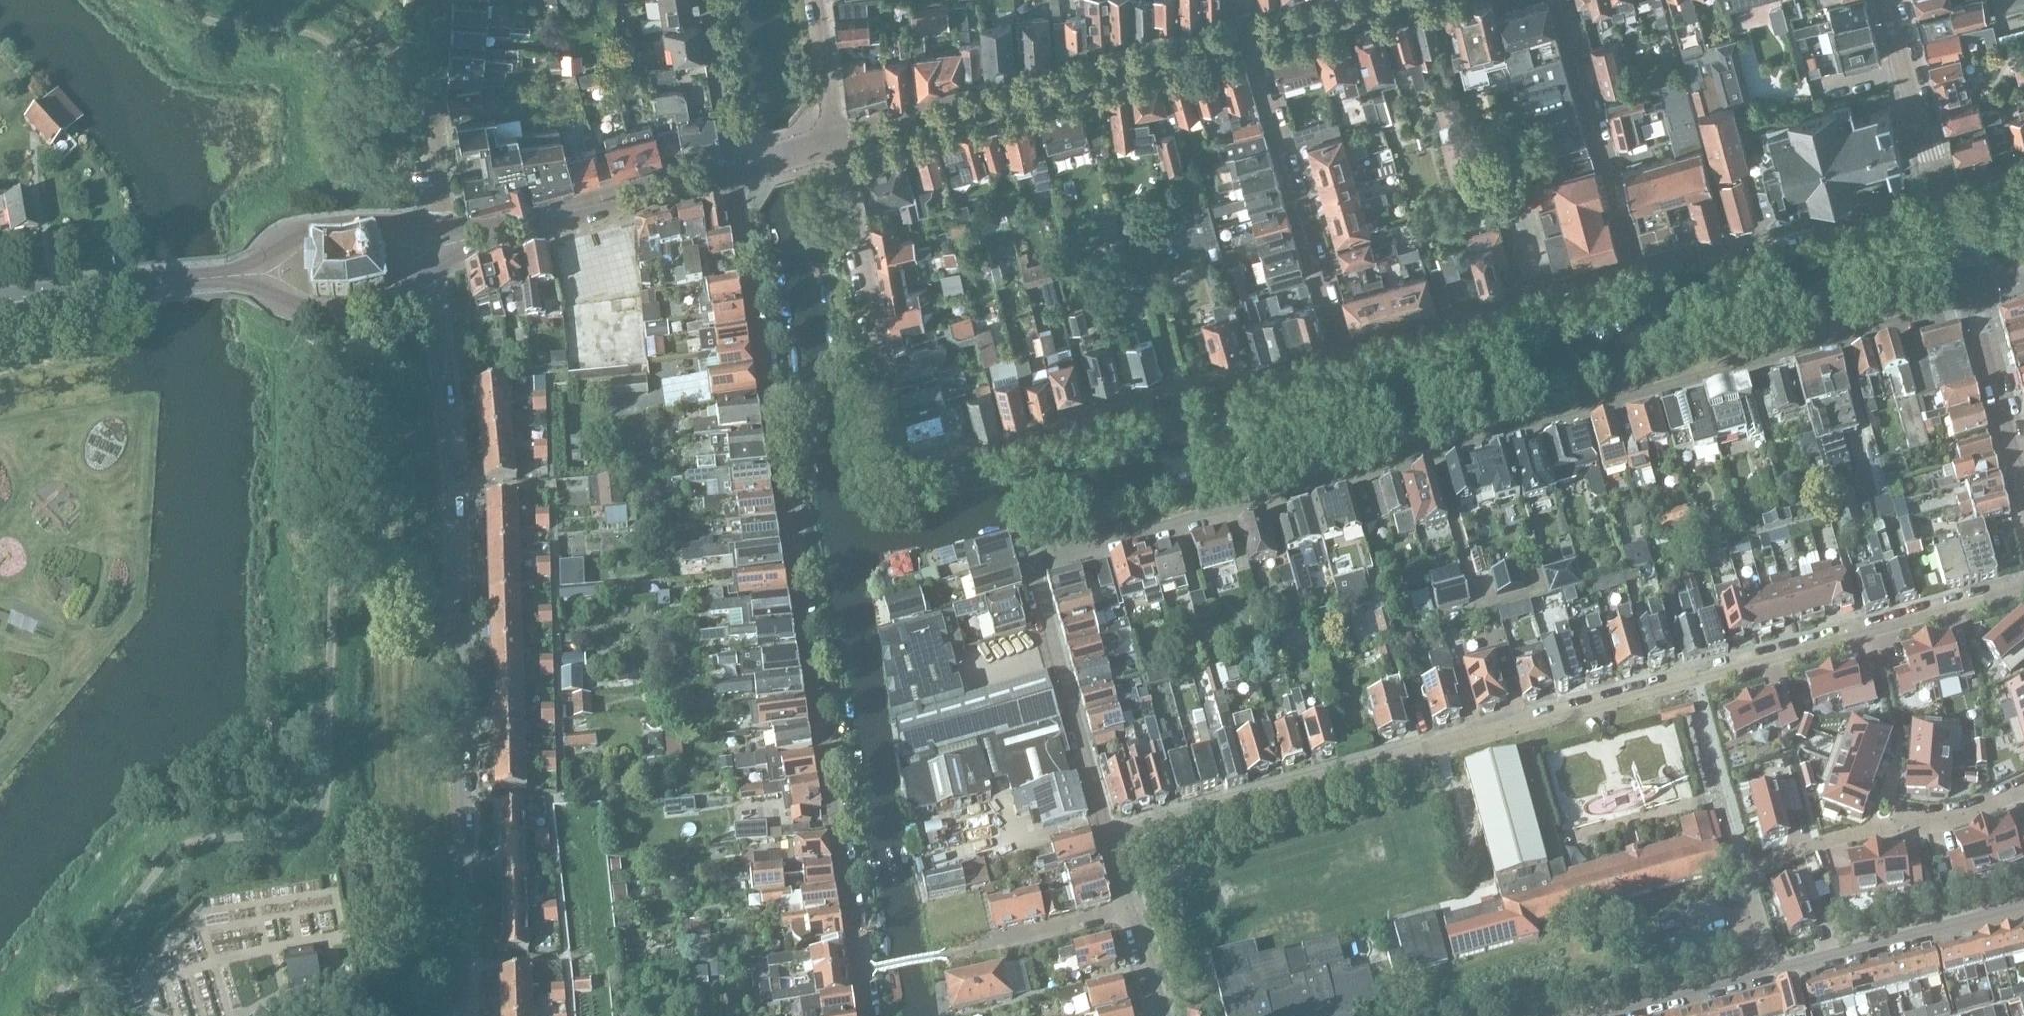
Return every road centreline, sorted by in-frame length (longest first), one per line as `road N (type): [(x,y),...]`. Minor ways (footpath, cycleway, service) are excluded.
road 1 (residential): [(1111,838),(1035,573),(1040,560),(1936,312),(1972,293)]
road 2 (residential): [(1111,838),(2023,587)]
road 3 (residential): [(862,971),(734,165)]
road 4 (residential): [(1341,363),(897,488),(841,141)]
road 5 (residential): [(466,1015),(458,538),(429,307),(445,246)]
road 6 (residential): [(1600,1015),(2023,911)]
road 7 (tertiary): [(841,141),(1246,36)]
road 8 (residential): [(1341,363),(1246,36)]
road 9 (residential): [(1341,363),(1646,277)]
road 10 (residential): [(1646,277),(1940,186)]
road 11 (tertiary): [(445,246),(734,165)]
road 12 (residential): [(1646,277),(1563,0)]
road 13 (tertiary): [(0,307),(259,274)]
road 14 (residential): [(445,246),(435,71),(440,0)]
road 15 (tertiary): [(259,274),(302,307),(350,310),(398,296),(417,274),(420,254)]
road 16 (tertiary): [(1940,186),(1887,0)]
road 17 (tertiary): [(420,254),(408,235),(365,221),(309,229),(259,274)]
road 18 (residential): [(2023,475),(1972,293)]
road 19 (residential): [(1163,1015),(1111,838)]
road 20 (residential): [(2023,783),(1931,821),(1850,835)]
road 21 (residential): [(734,165),(710,0)]
road 22 (residential): [(841,141),(821,0)]
road 23 (tertiary): [(1246,36),(1379,0)]

